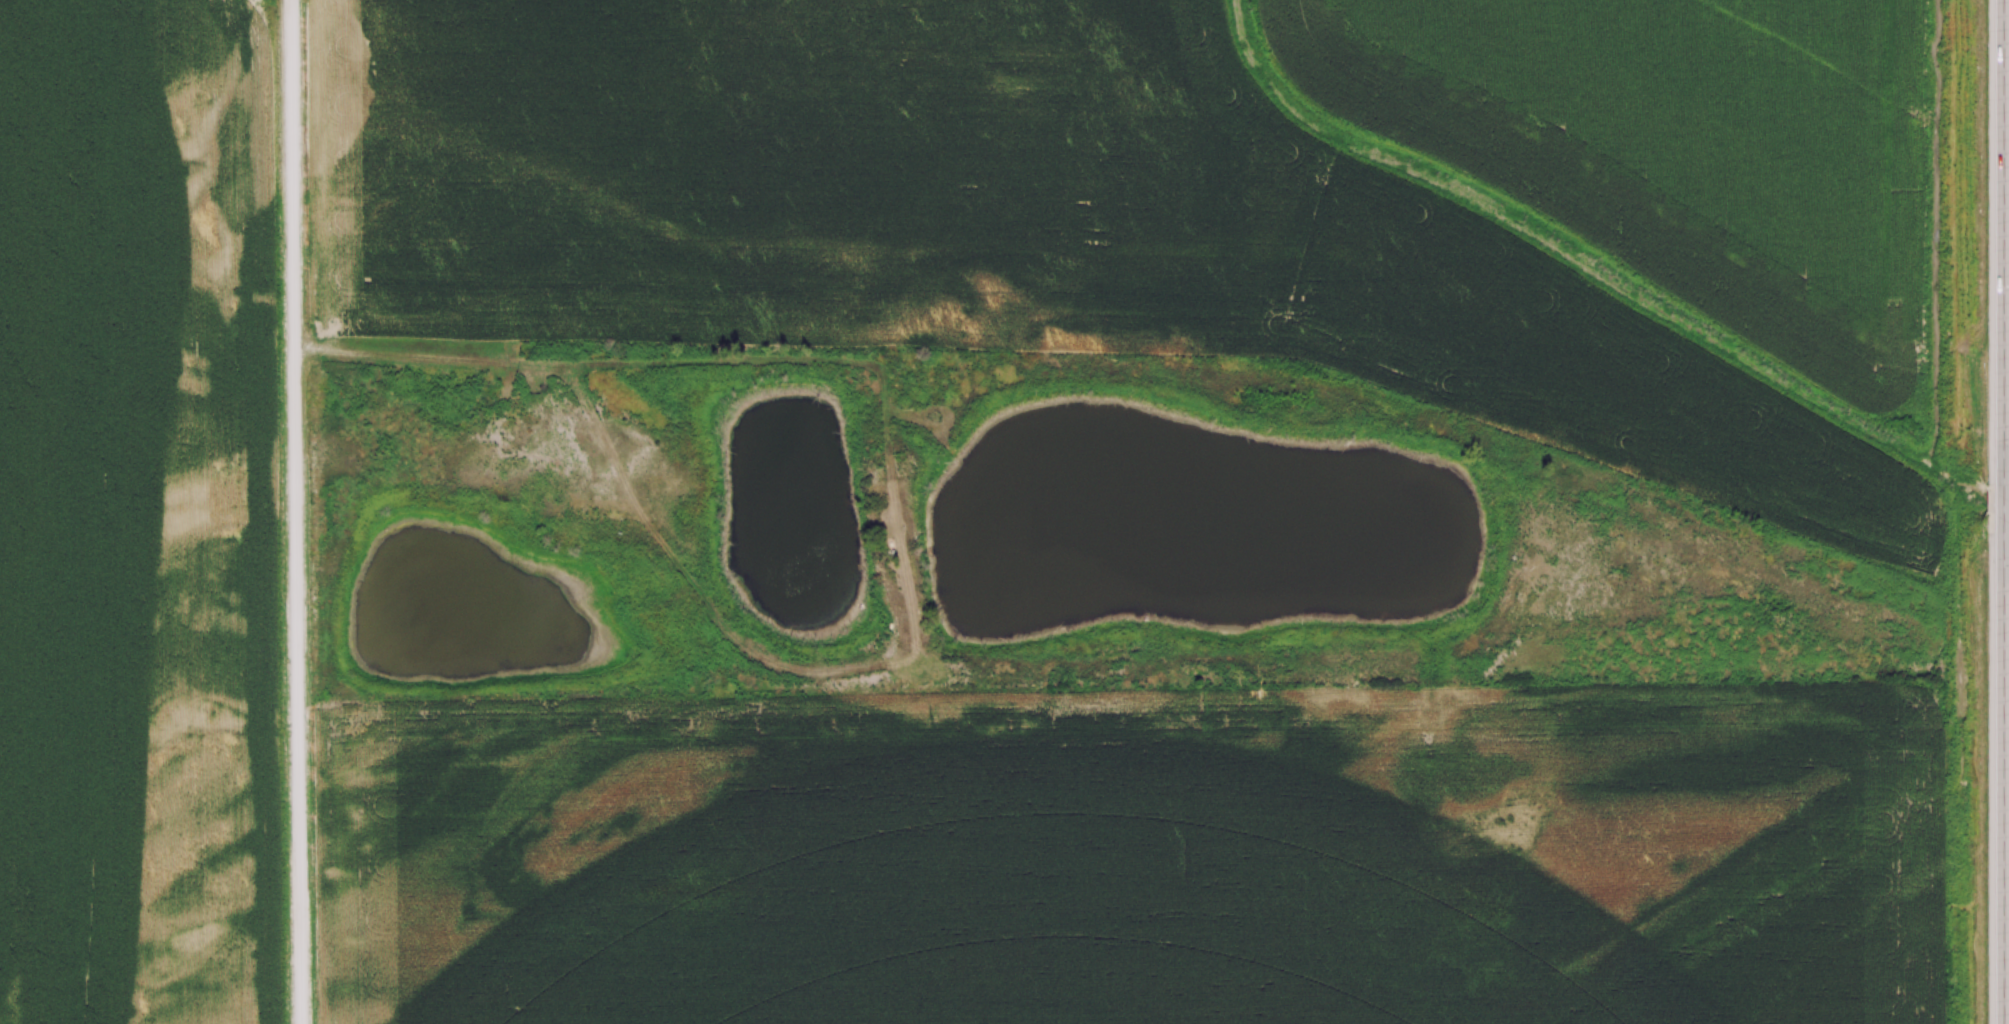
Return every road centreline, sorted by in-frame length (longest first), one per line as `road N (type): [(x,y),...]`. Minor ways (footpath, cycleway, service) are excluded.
road 1 (residential): [(299,1023),(291,0)]
road 2 (motorway): [(2005,0),(2006,1023)]

